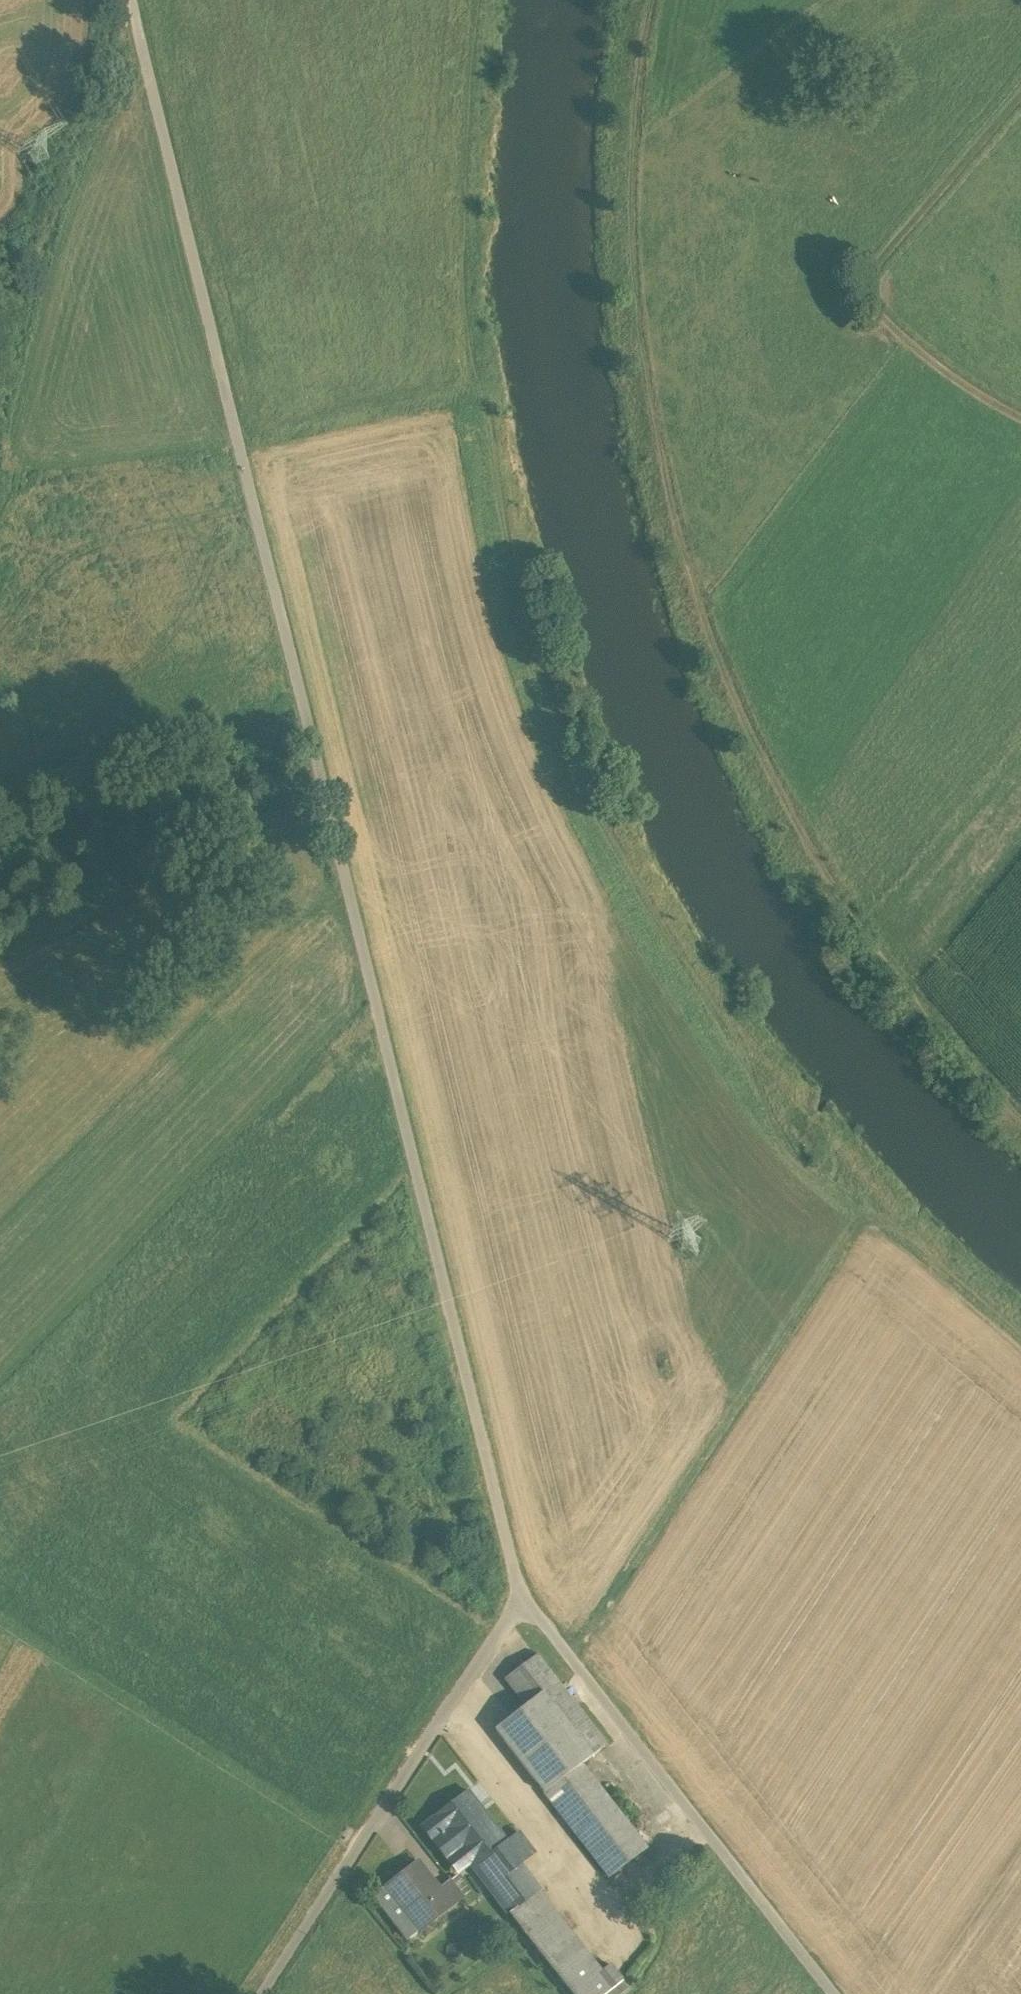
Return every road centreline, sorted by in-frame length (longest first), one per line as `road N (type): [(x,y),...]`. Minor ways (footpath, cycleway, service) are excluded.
road 1 (track): [(138,0),(310,682),(526,1603),(837,1993)]
road 2 (track): [(596,1684),(616,1624),(888,1221)]
road 3 (track): [(261,1993),(448,1705),(526,1603)]
road 4 (track): [(1020,112),(887,271),(881,292),(897,327),(1020,415)]

